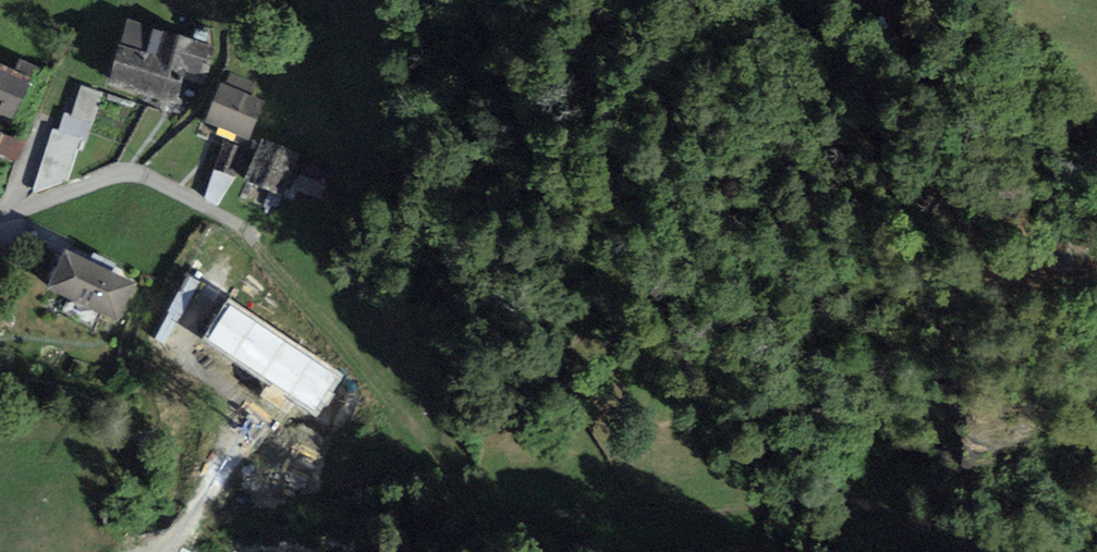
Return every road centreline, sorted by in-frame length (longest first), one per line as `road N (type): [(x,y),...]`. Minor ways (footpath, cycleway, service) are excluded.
road 1 (track): [(241,228),(336,328),(480,516),(668,517),(824,496),(983,551)]
road 2 (track): [(1096,277),(1014,275),(973,245),(884,0)]
road 3 (residential): [(0,211),(133,172),(241,228)]

